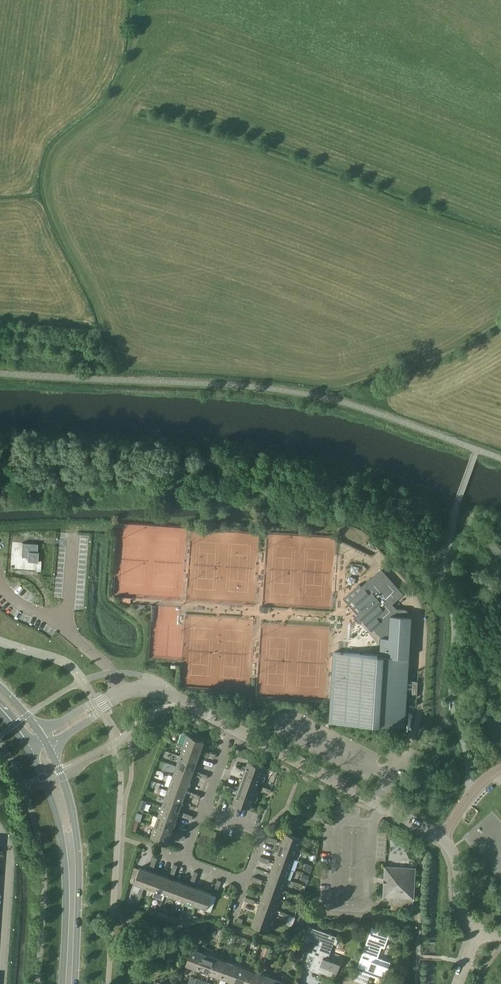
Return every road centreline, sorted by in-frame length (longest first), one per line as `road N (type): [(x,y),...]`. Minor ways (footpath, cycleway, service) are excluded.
road 1 (secondary): [(75,983),(79,858),(74,816),(45,737)]
road 2 (secondary): [(30,746),(63,844),(63,983)]
road 3 (residential): [(433,836),(233,728)]
road 4 (residential): [(202,807),(261,831),(242,883),(183,860)]
road 5 (residential): [(2,983),(10,845),(0,833)]
road 6 (residential): [(121,695),(104,664),(30,608)]
road 7 (residential): [(233,728),(162,690),(121,695)]

